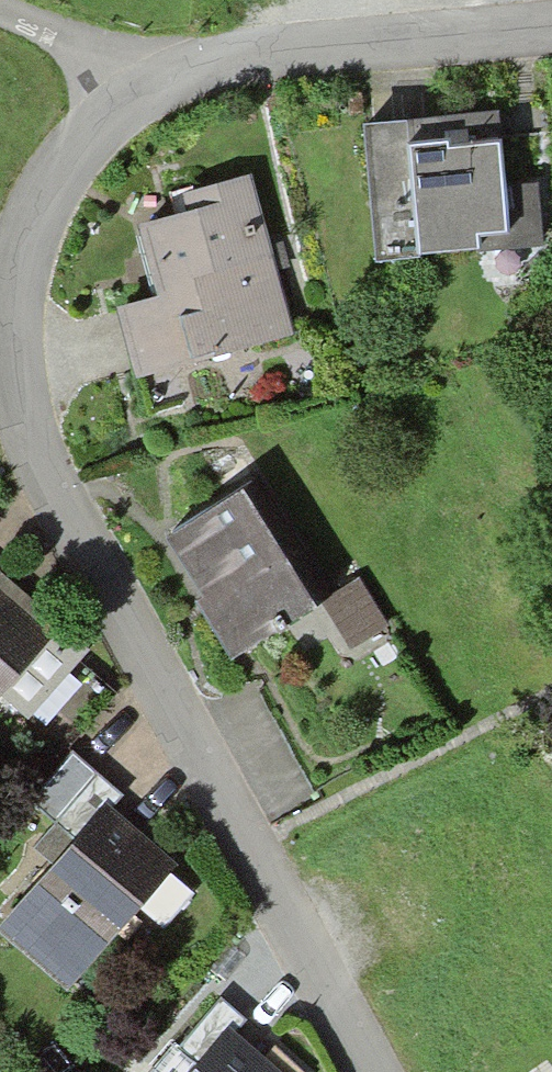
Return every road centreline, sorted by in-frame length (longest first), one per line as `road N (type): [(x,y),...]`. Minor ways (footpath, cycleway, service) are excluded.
road 1 (residential): [(110,56),(39,178),(8,266),(5,361),(70,520),(375,1071)]
road 2 (residential): [(110,56),(551,27)]
road 3 (residential): [(0,7),(110,56)]

